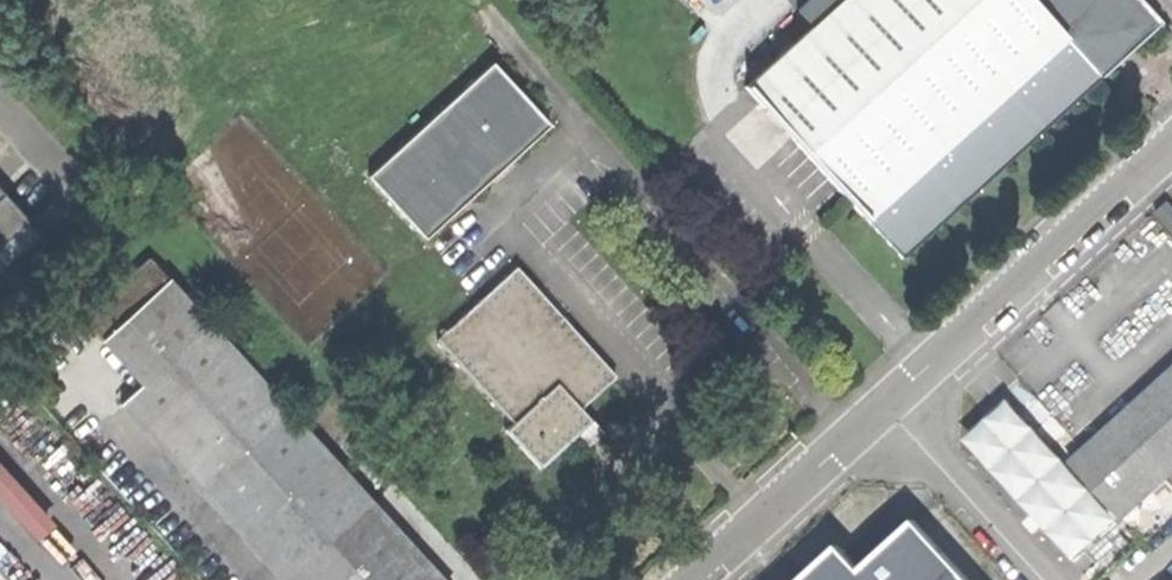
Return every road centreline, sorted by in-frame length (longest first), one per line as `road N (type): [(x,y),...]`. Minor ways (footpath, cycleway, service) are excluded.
road 1 (unclassified): [(1171,151),(879,412)]
road 2 (unclassified): [(879,412),(695,579)]
road 3 (unclassified): [(879,412),(1032,579)]

